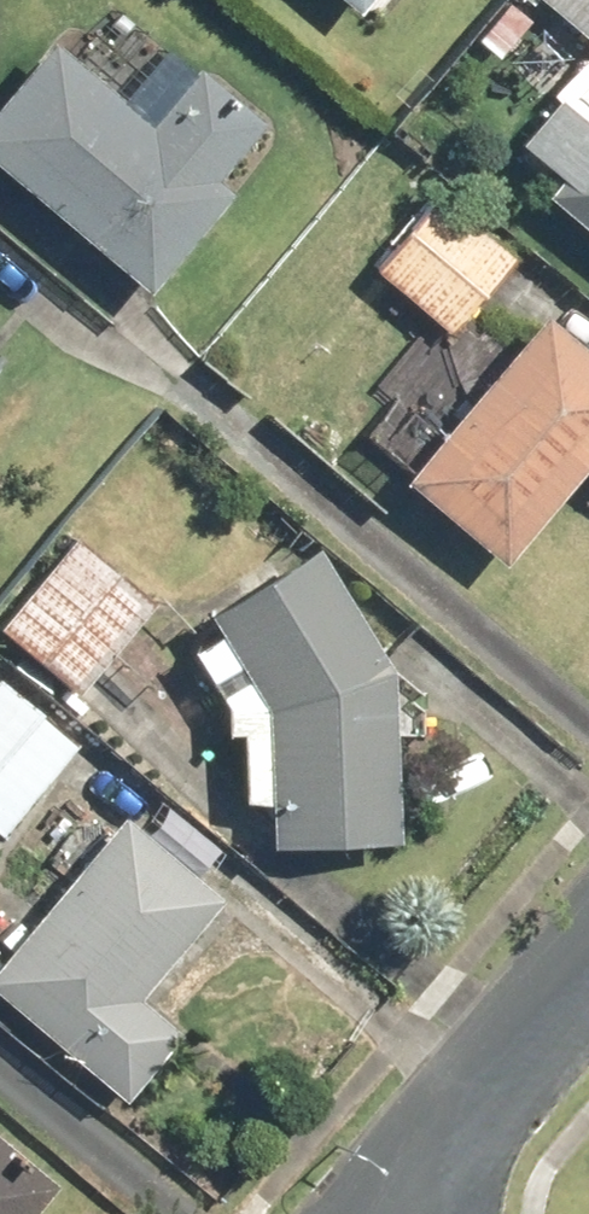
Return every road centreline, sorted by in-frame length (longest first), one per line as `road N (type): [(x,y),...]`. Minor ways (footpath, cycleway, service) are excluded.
road 1 (residential): [(588,962),(379,1213)]

